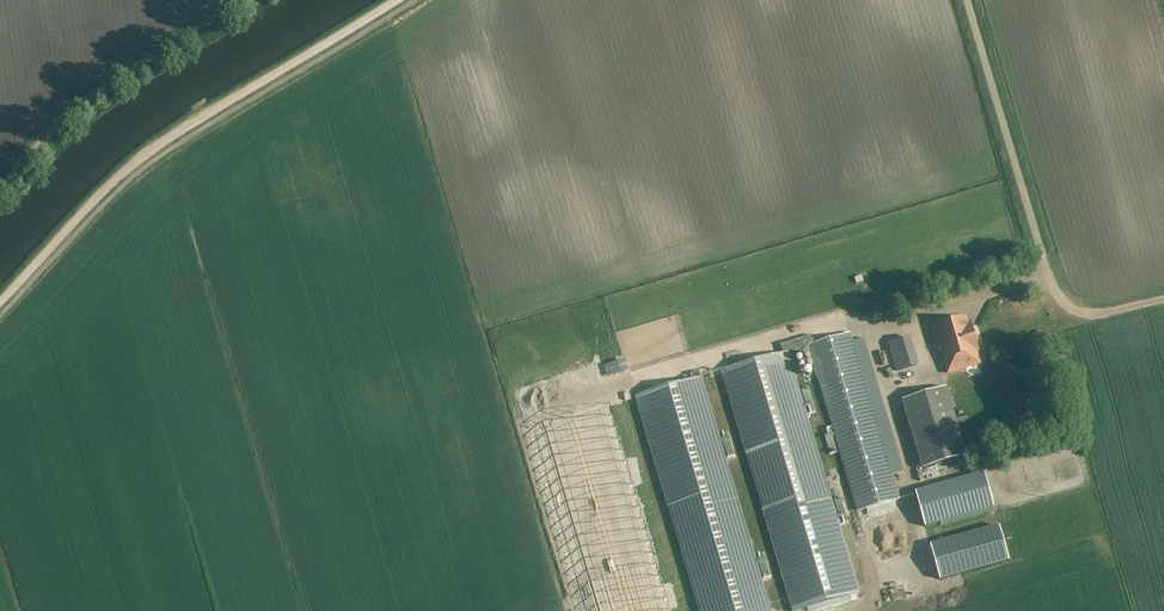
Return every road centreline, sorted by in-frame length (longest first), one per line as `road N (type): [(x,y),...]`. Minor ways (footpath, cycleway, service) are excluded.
road 1 (track): [(0,303),(110,184),(163,140),(397,0)]
road 2 (unclassified): [(1163,310),(1082,324),(1051,295),(967,0)]
road 3 (track): [(236,0),(82,102),(0,186)]

